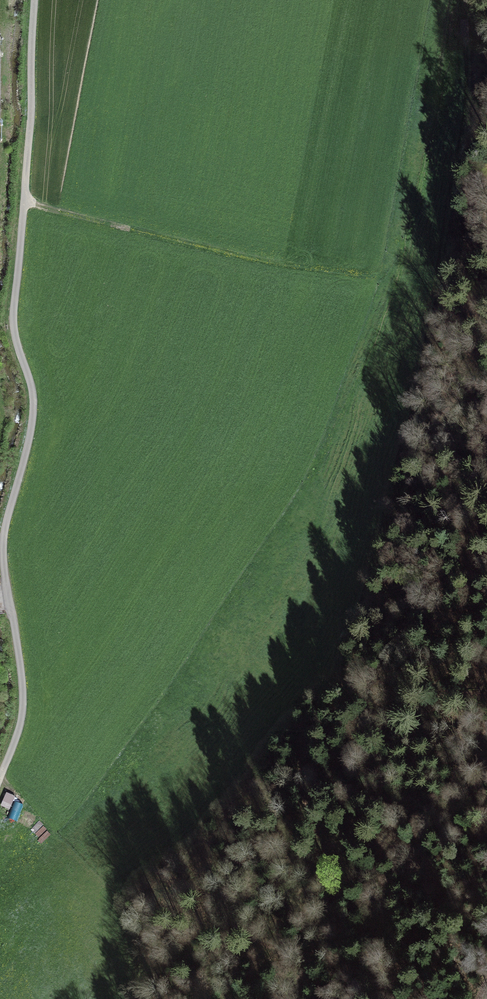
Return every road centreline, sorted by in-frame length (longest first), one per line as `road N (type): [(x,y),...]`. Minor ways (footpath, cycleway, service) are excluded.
road 1 (track): [(0,780),(23,709),(3,544),(34,405),(14,321),(34,0)]
road 2 (track): [(320,703),(364,588),(449,241),(472,117),(468,0)]

